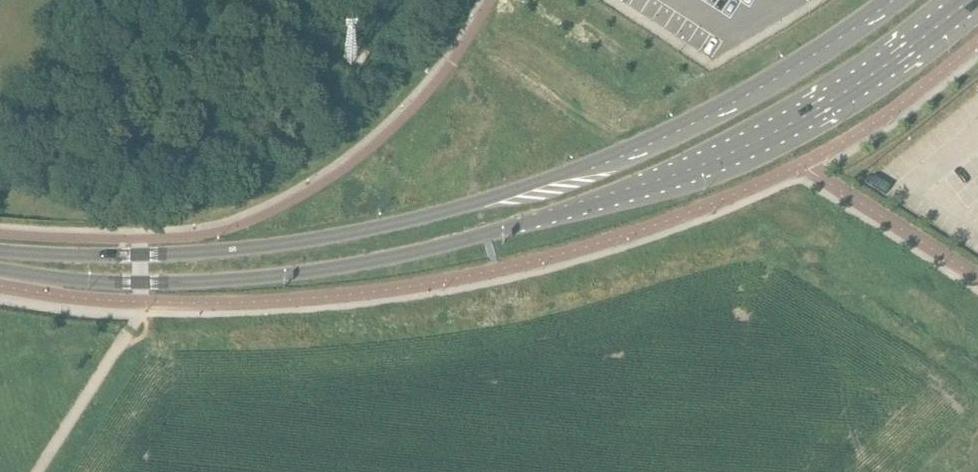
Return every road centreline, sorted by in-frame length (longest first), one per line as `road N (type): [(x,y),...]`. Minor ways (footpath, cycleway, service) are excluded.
road 1 (primary): [(0,268),(81,279),(210,280),(466,242),(652,184),(769,135),(862,82),(969,0)]
road 2 (primary): [(893,0),(813,57),(691,126),(466,206),(250,248),(0,251)]

